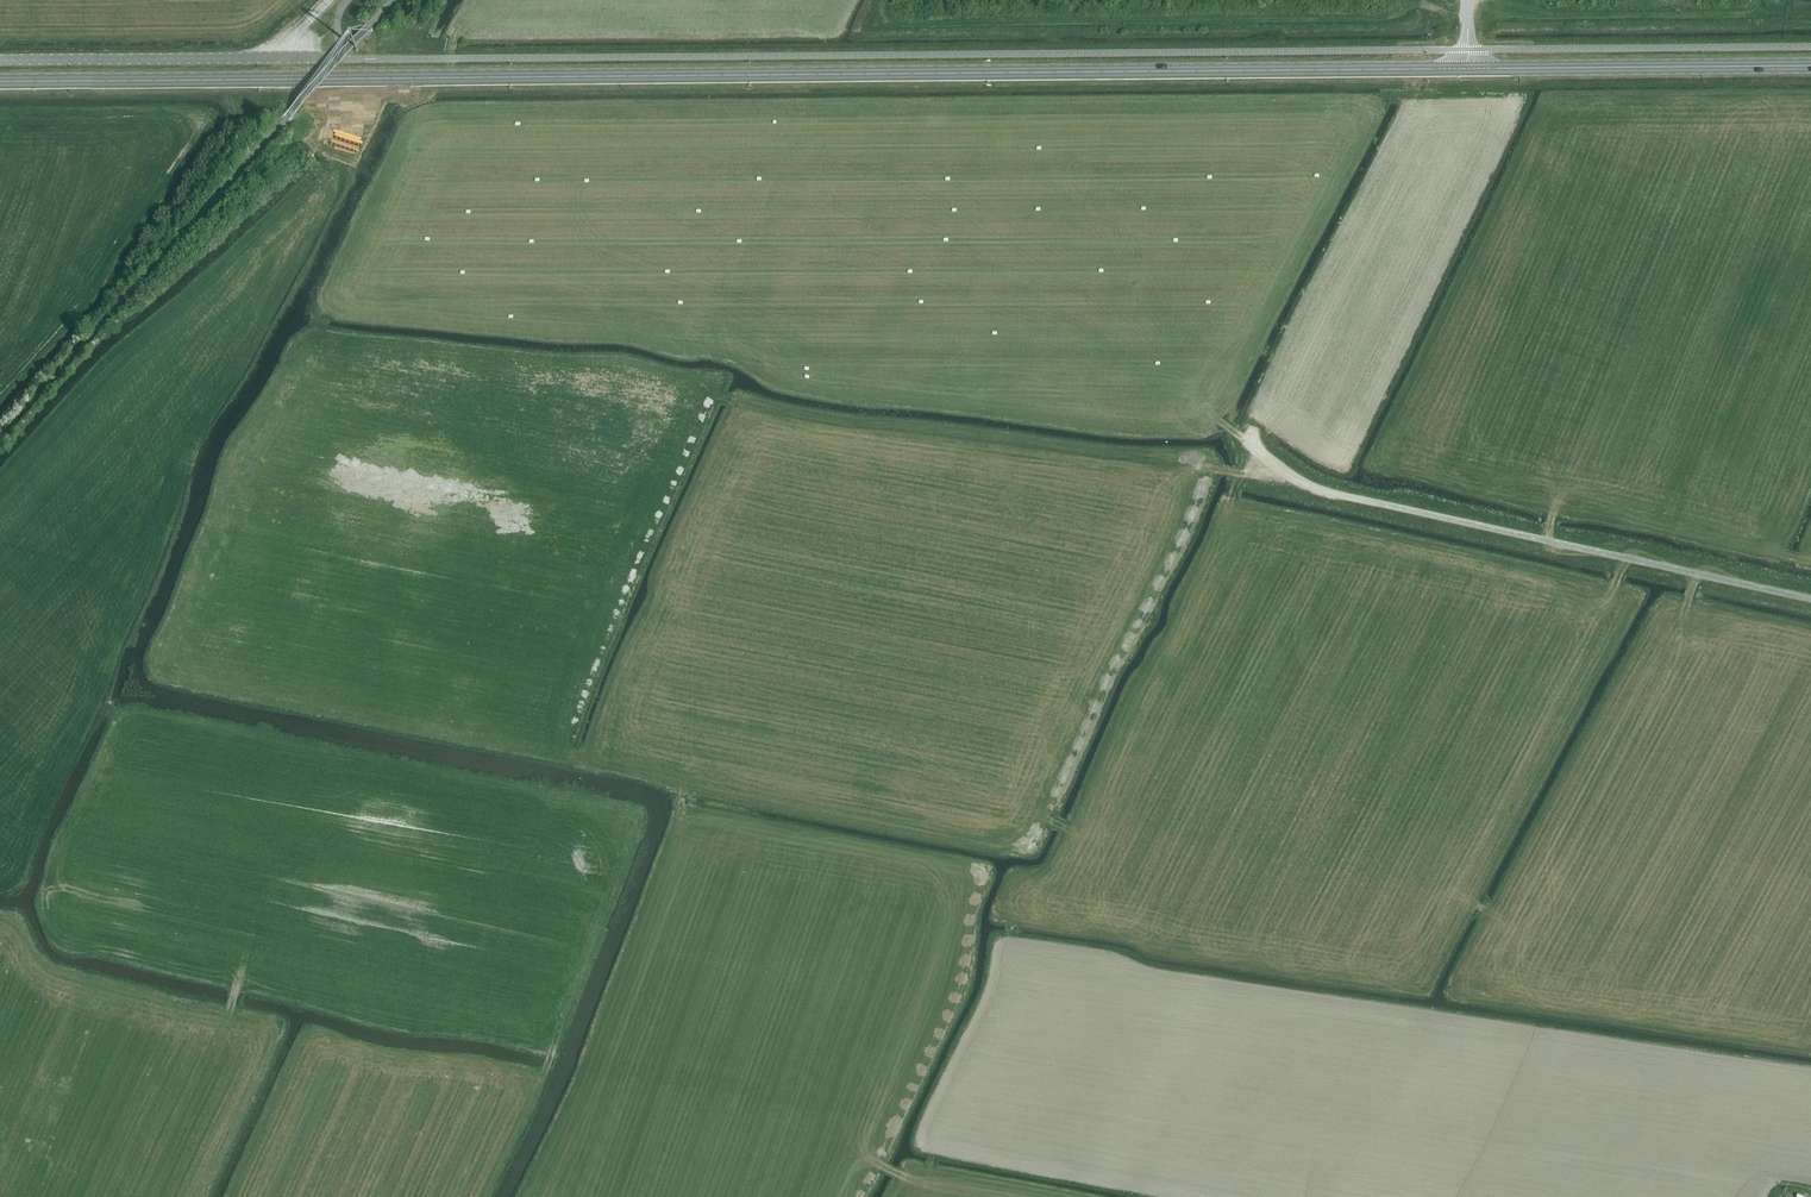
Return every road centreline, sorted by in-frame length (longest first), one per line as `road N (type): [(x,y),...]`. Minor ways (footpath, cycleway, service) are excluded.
road 1 (primary): [(0,82),(1810,66)]
road 2 (track): [(1810,599),(1327,492),(1215,419)]

